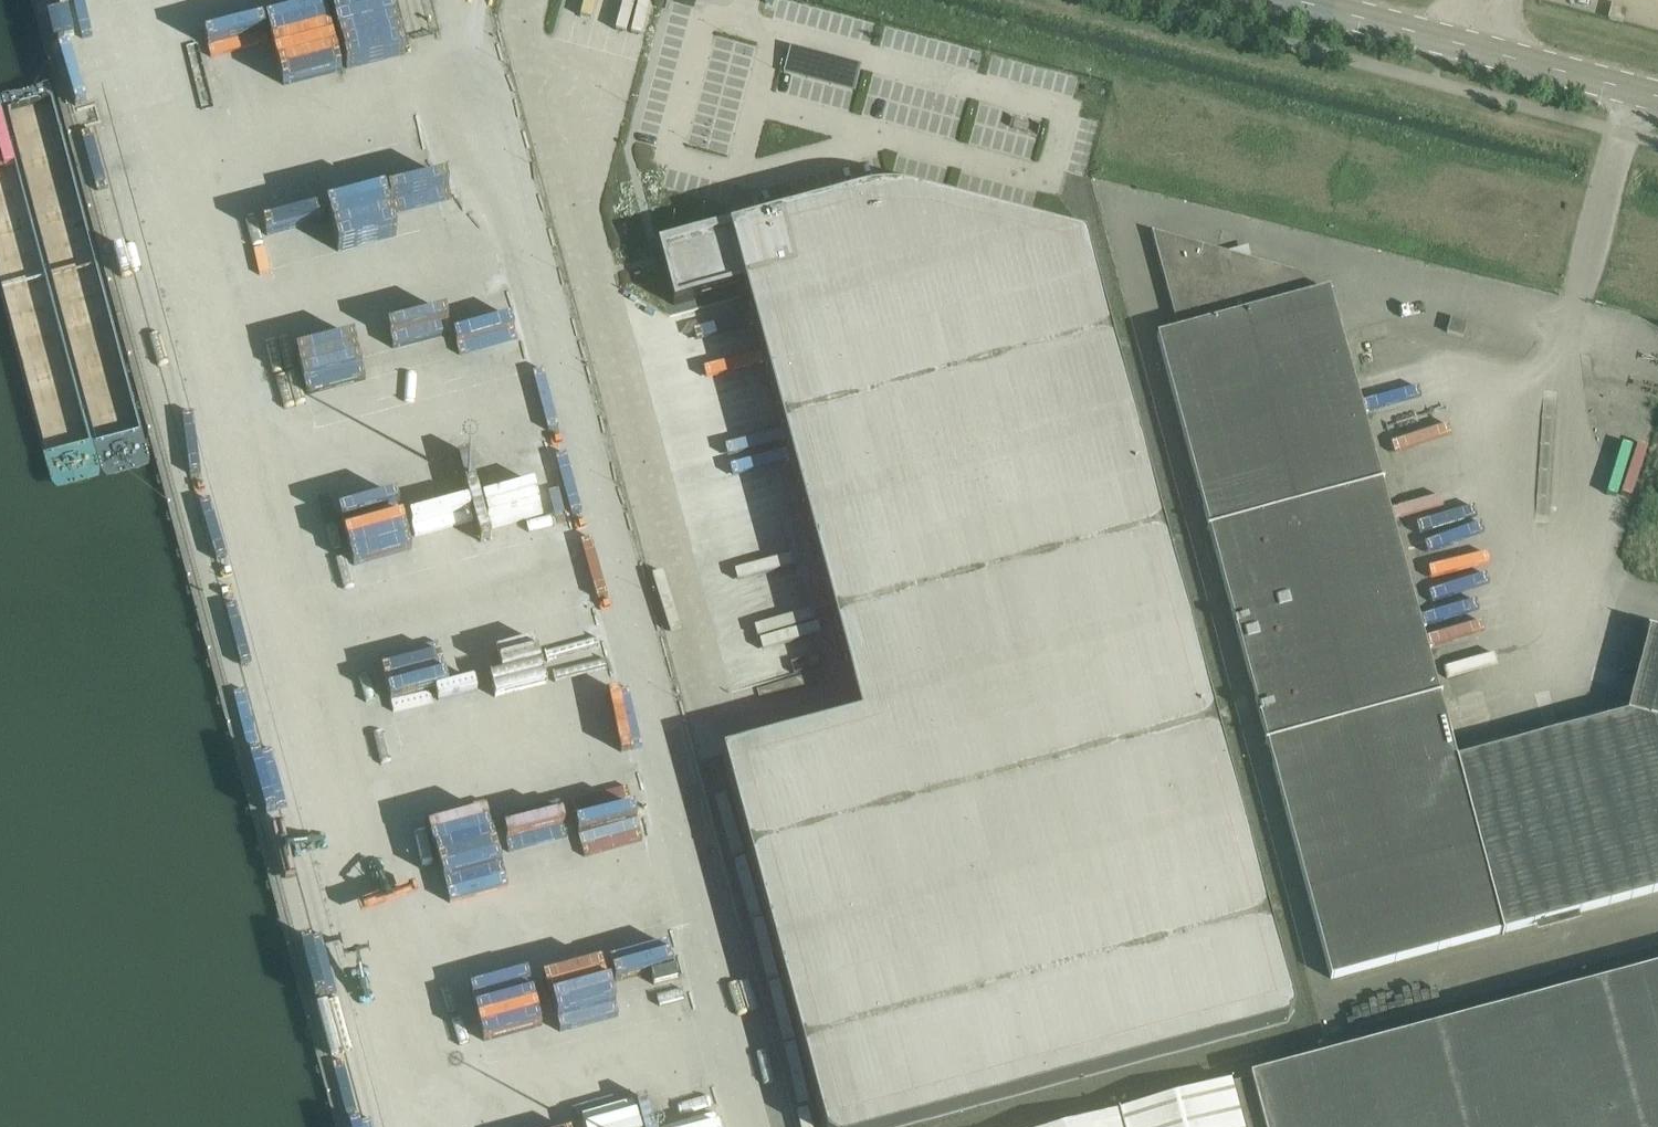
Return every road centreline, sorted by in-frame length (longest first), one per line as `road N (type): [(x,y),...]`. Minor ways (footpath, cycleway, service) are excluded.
road 1 (unclassified): [(1279,0),(1657,102)]

